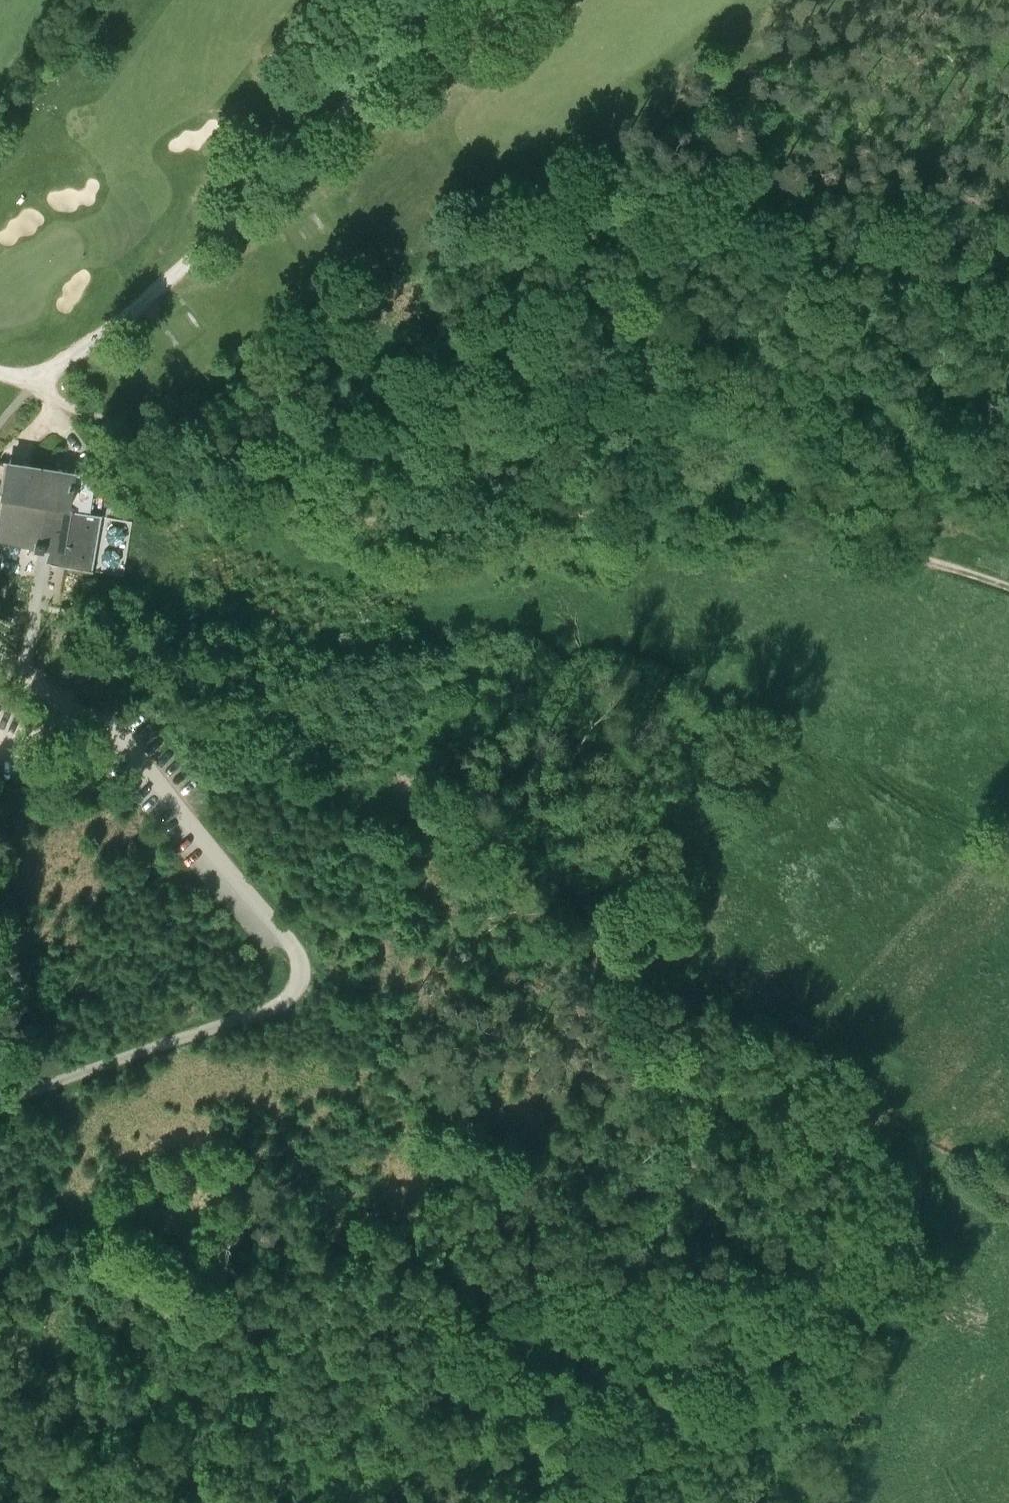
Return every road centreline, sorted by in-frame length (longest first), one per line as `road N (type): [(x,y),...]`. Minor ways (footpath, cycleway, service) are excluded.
road 1 (track): [(1008,589),(861,546),(751,528),(510,507),(418,520),(323,514),(266,497),(30,388)]
road 2 (track): [(31,388),(134,313),(243,214),(445,0)]

